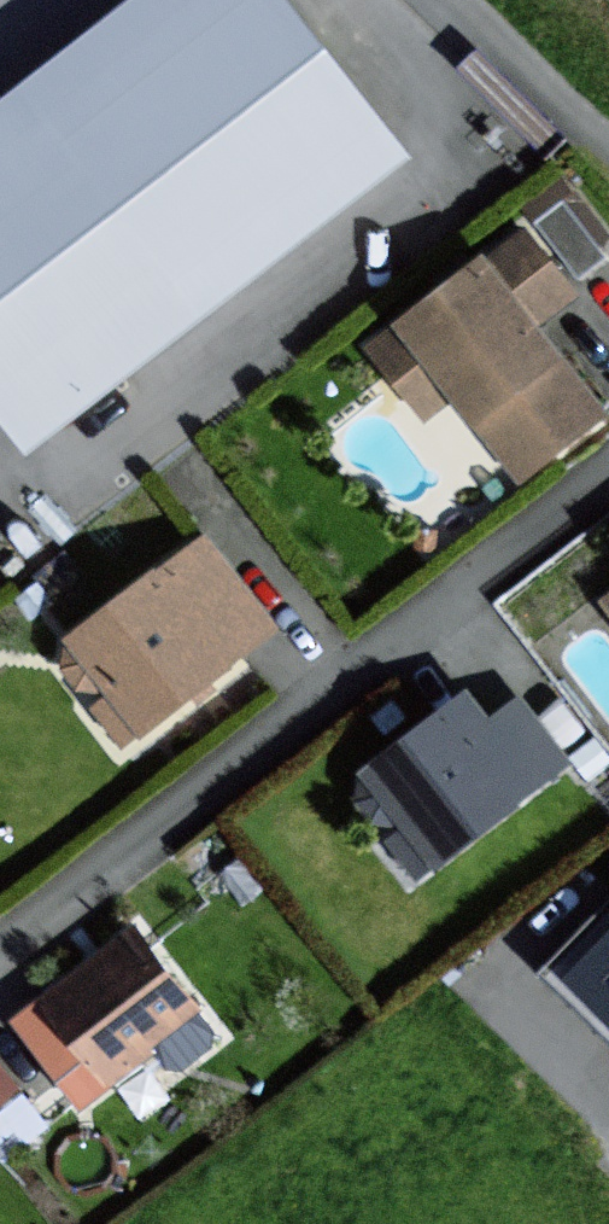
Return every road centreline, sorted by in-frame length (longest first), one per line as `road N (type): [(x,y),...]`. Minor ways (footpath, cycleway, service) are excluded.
road 1 (residential): [(454,0),(608,149)]

